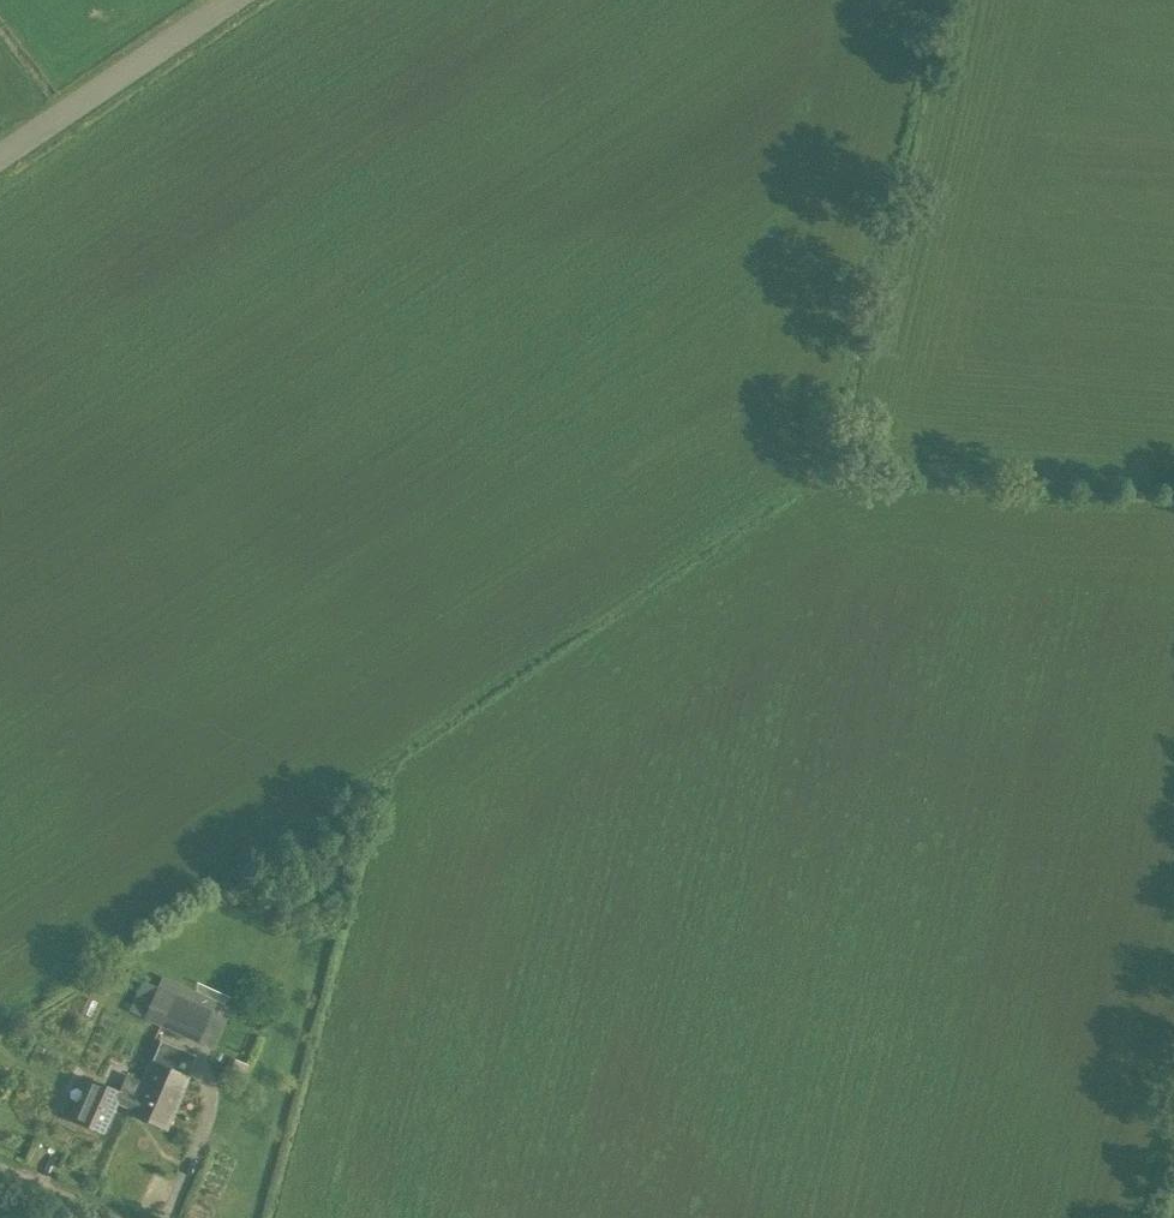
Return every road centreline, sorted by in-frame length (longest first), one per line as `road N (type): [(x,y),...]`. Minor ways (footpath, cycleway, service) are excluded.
road 1 (tertiary): [(0,158),(235,0)]

